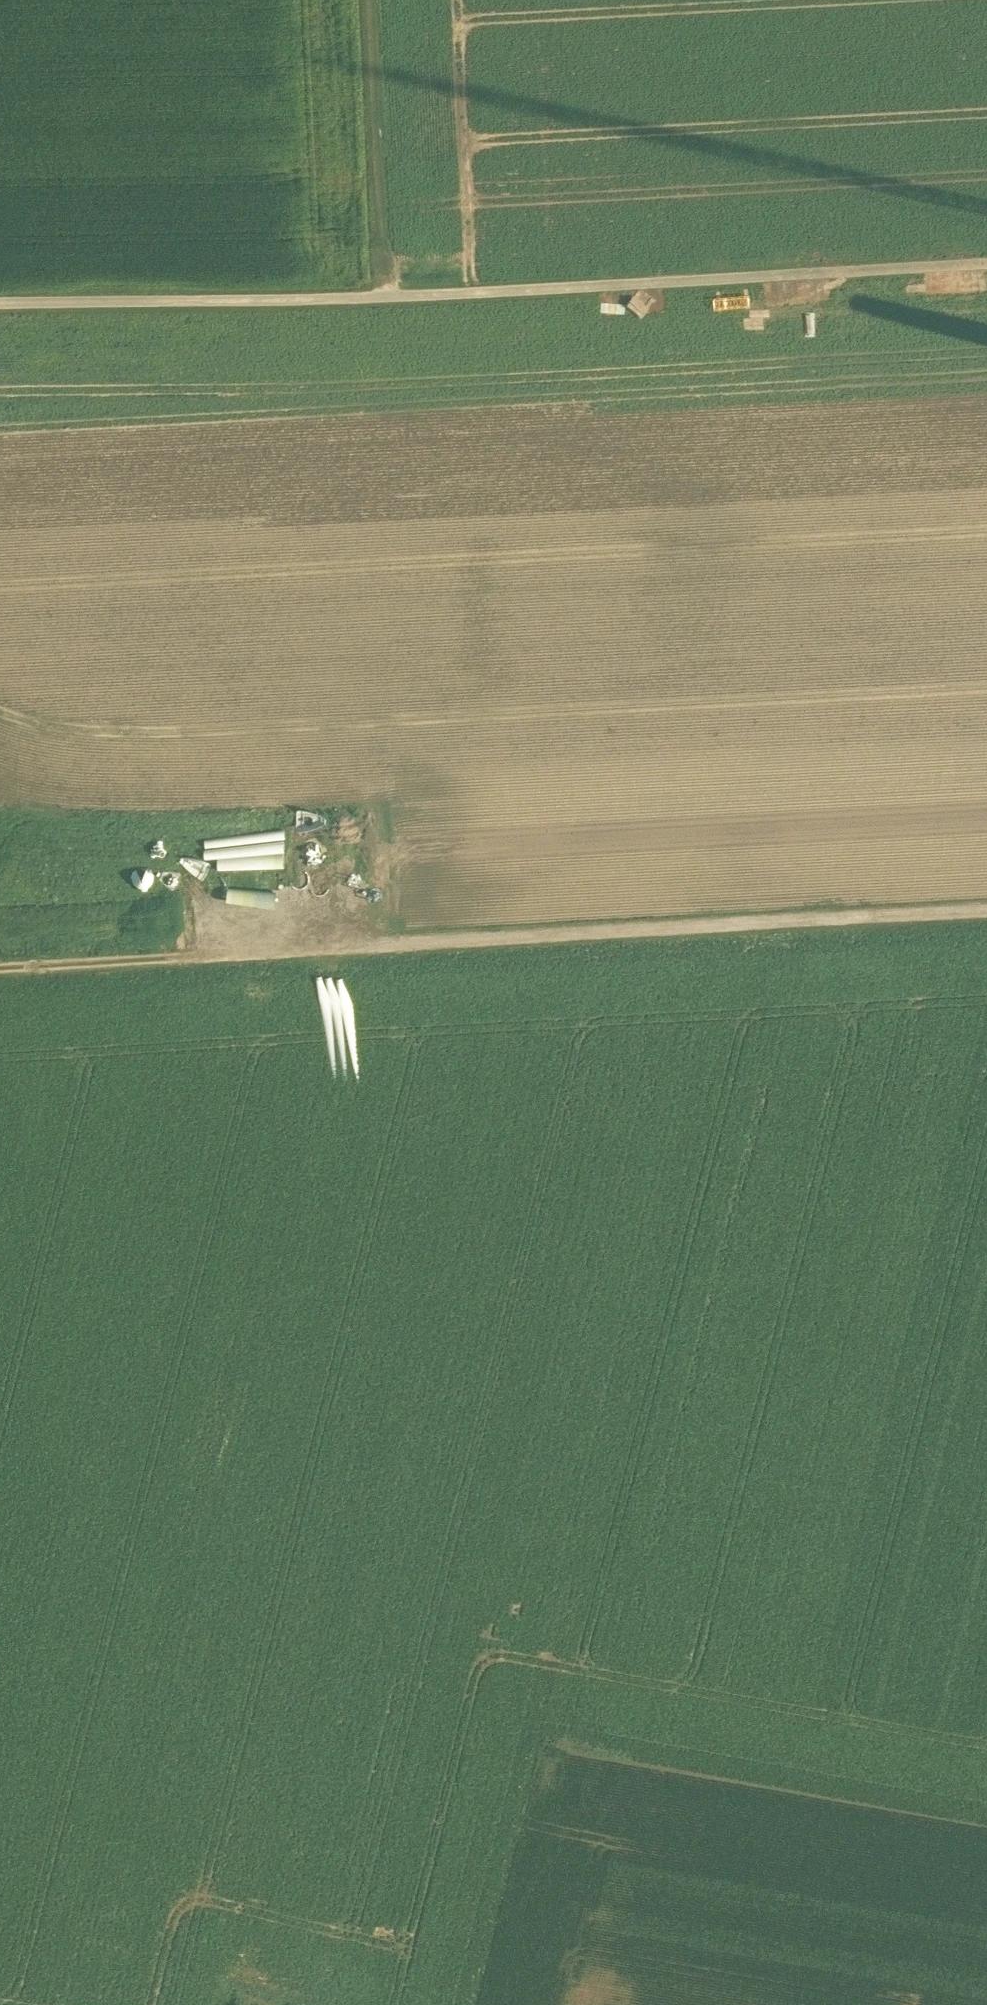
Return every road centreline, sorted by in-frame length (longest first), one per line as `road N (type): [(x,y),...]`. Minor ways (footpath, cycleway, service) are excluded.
road 1 (track): [(0,966),(986,910)]
road 2 (unclassified): [(0,307),(396,300),(986,271)]
road 3 (track): [(372,0),(396,300)]

